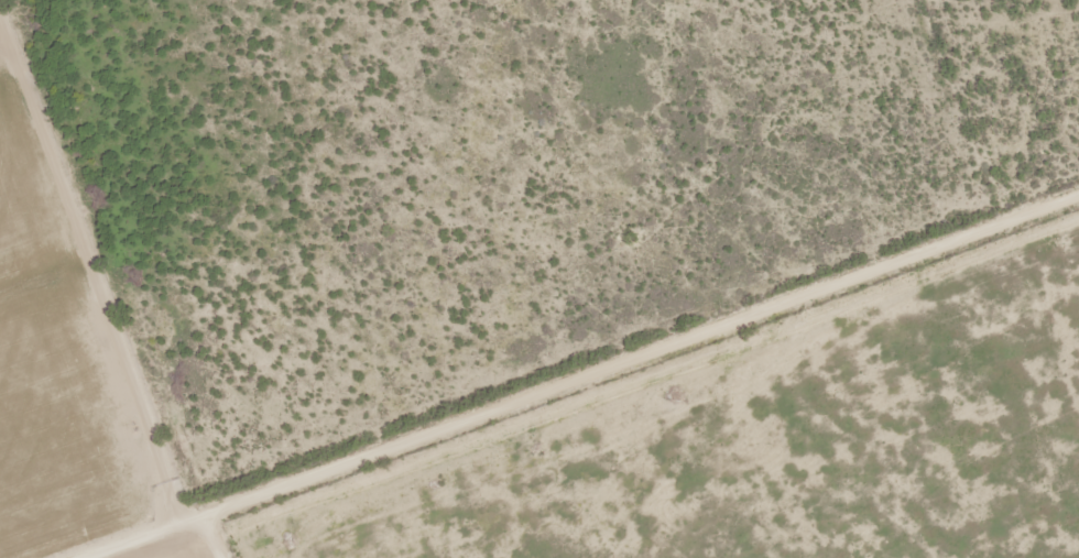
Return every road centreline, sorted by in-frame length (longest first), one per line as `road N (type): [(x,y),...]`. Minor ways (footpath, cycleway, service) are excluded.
road 1 (residential): [(84,557),(1078,196)]

